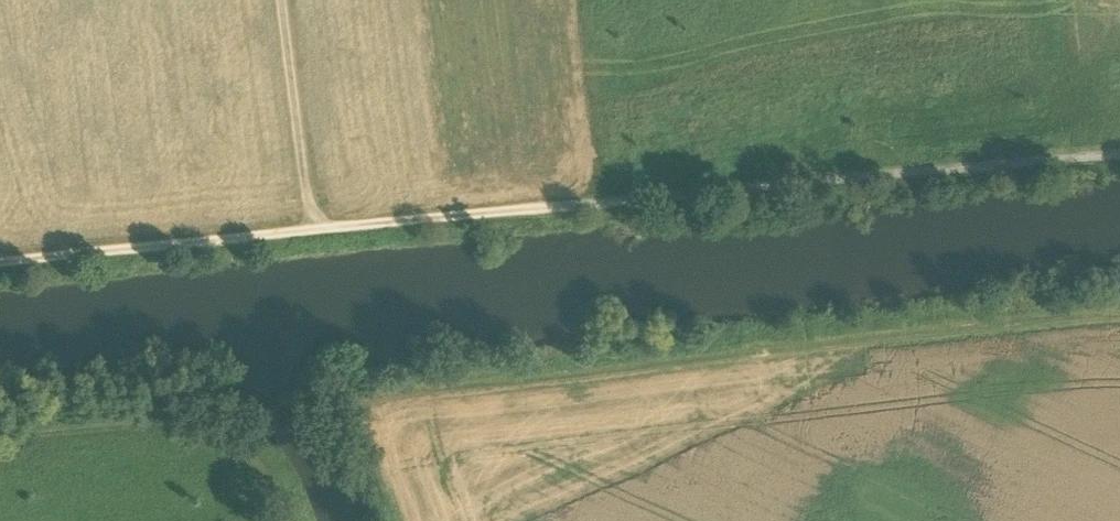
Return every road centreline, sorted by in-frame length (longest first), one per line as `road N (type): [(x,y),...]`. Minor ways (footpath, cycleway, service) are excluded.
road 1 (track): [(311,228),(1119,155)]
road 2 (track): [(1119,346),(362,408)]
road 3 (track): [(290,520),(267,472),(240,442),(209,432),(0,452)]
road 4 (track): [(0,261),(311,228)]
road 5 (track): [(311,228),(281,0)]

